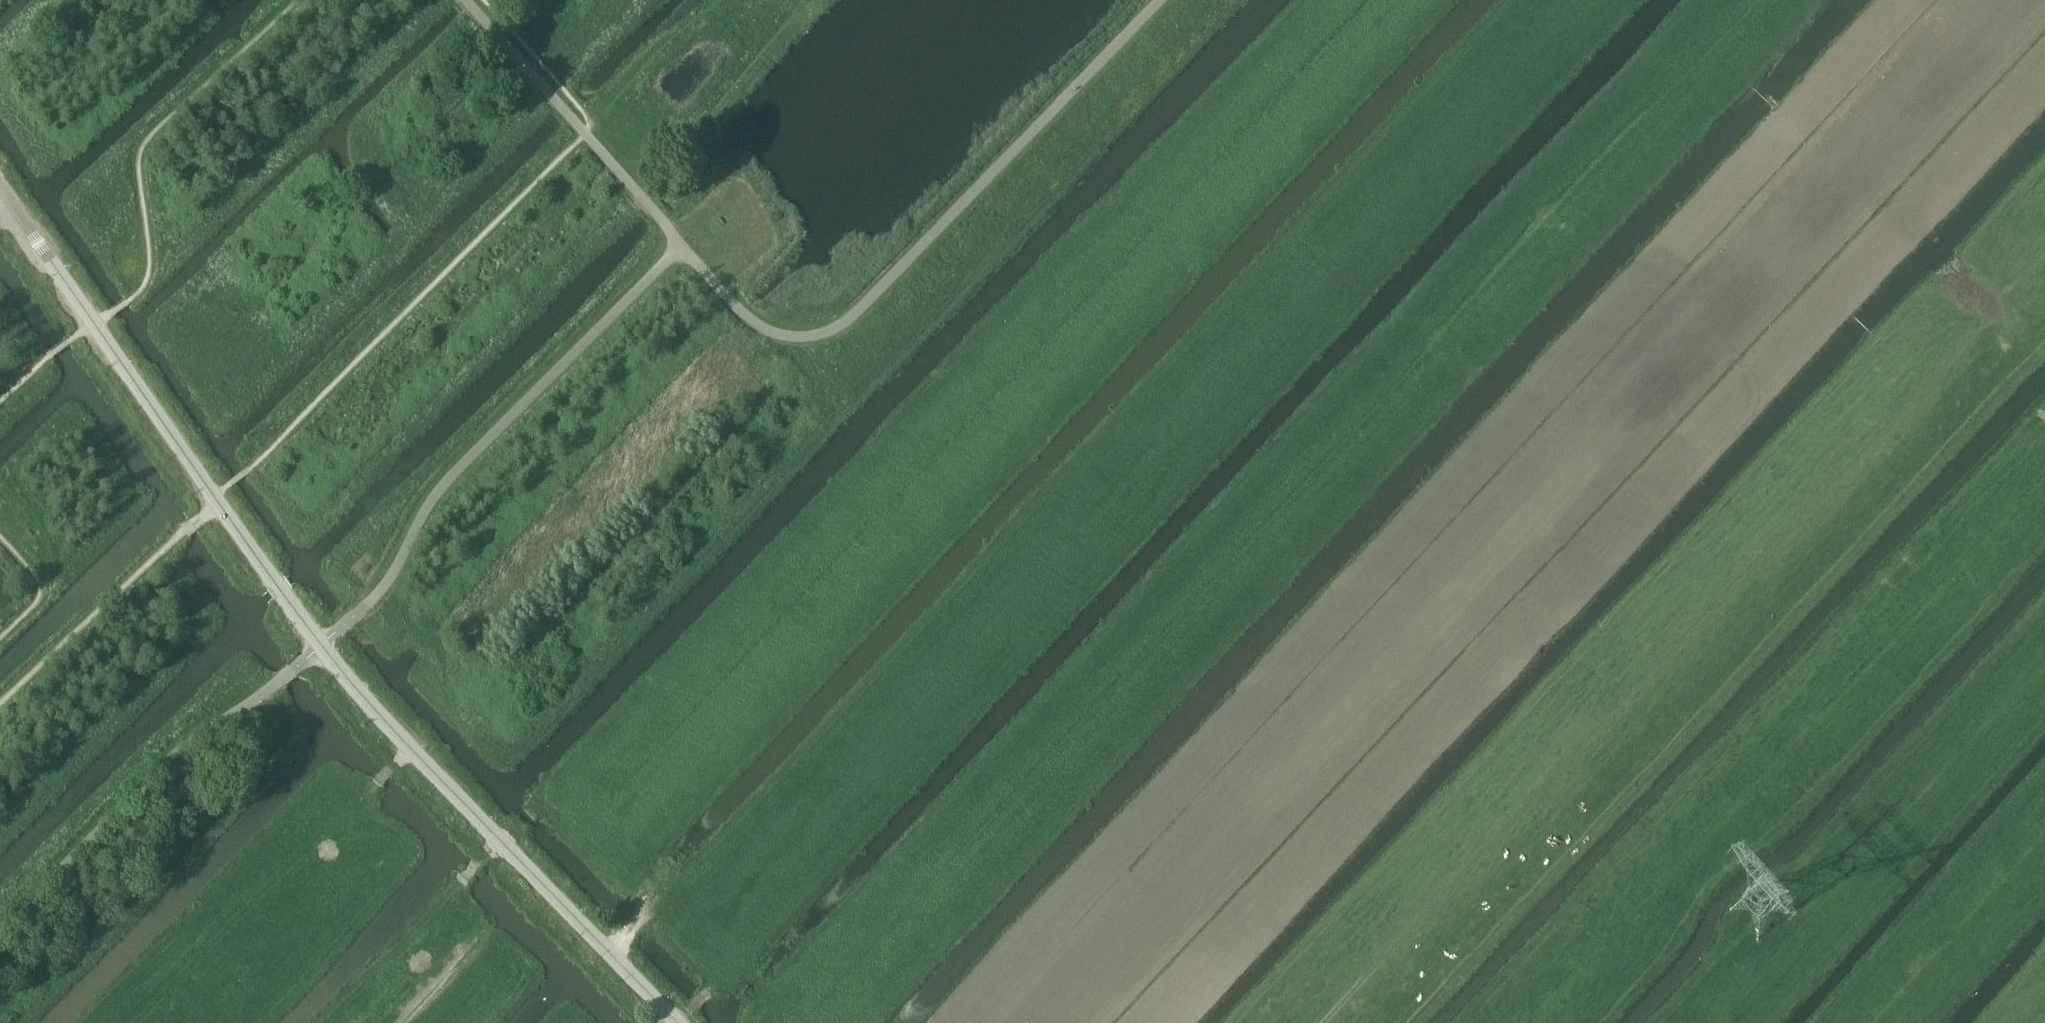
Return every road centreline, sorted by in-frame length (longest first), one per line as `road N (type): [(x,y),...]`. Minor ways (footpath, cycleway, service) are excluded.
road 1 (unclassified): [(678,1022),(319,648),(0,192)]

